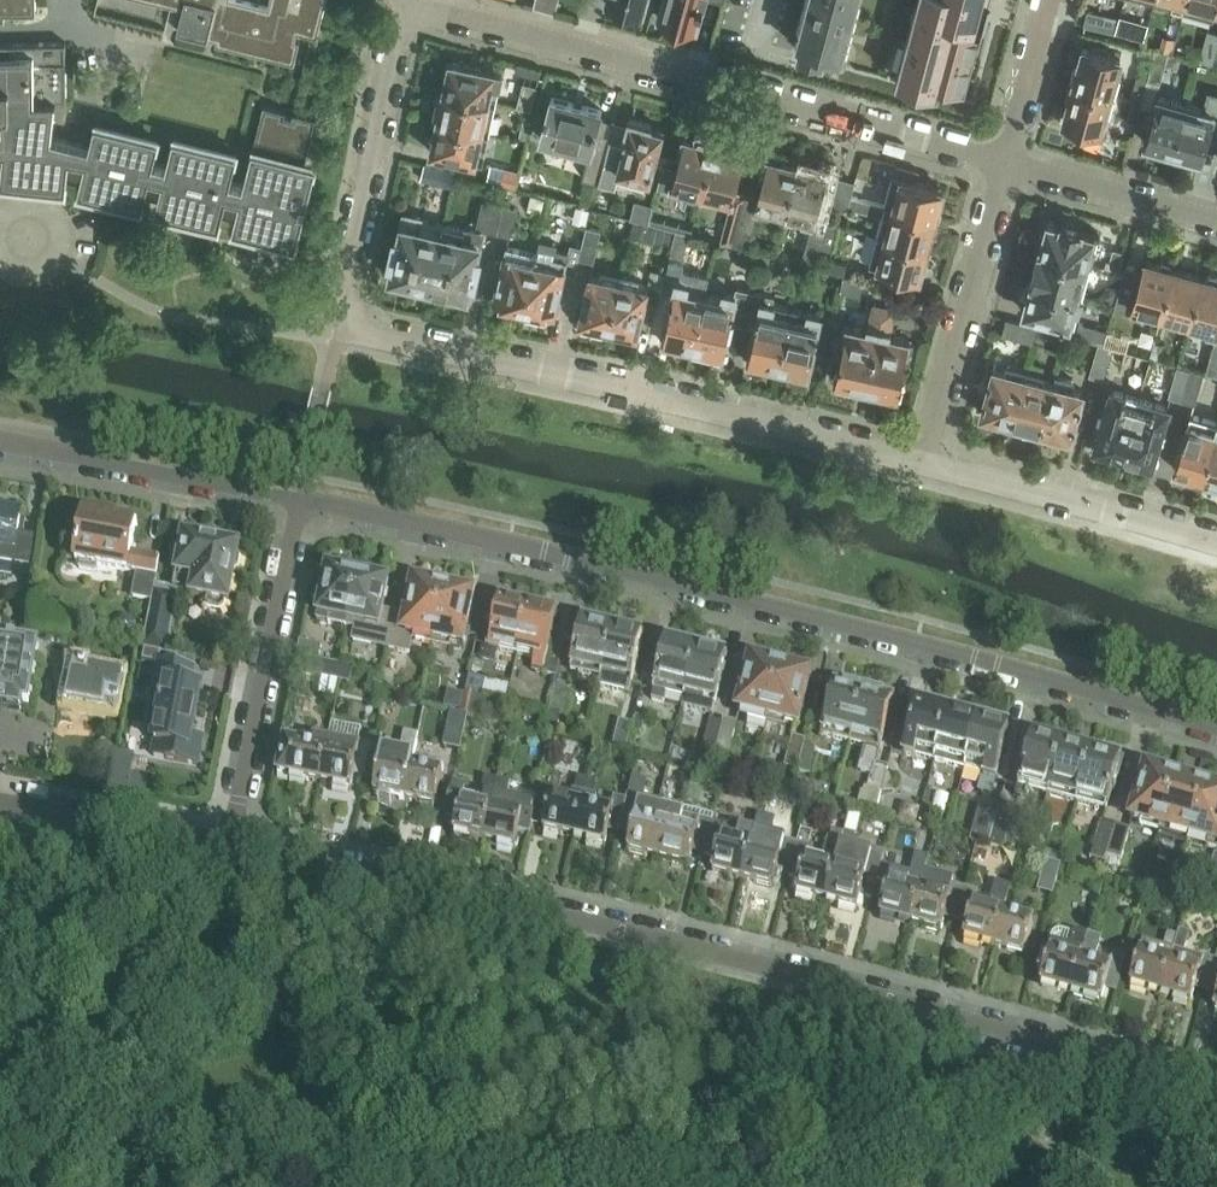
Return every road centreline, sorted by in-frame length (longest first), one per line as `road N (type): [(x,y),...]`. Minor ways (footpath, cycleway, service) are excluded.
road 1 (residential): [(1216,1094),(622,932),(230,846)]
road 2 (residential): [(303,498),(863,628),(1216,727)]
road 3 (residential): [(925,466),(370,337),(348,325),(345,298),(407,4)]
road 4 (residential): [(1003,163),(407,4)]
road 5 (residential): [(230,846),(303,498)]
road 6 (residential): [(925,466),(1003,163)]
road 7 (residential): [(0,441),(303,498)]
road 8 (residential): [(1216,549),(925,466)]
road 9 (residential): [(230,846),(0,803)]
road 10 (residential): [(1216,221),(1003,163)]
road 11 (unclassified): [(1003,163),(1050,0)]

